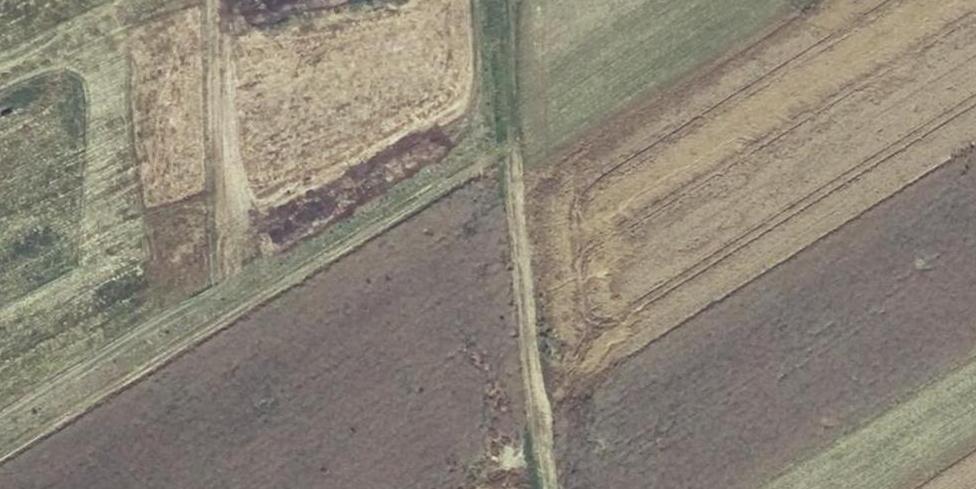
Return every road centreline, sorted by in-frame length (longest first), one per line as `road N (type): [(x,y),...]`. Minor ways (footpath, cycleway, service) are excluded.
road 1 (track): [(543,488),(504,0)]

